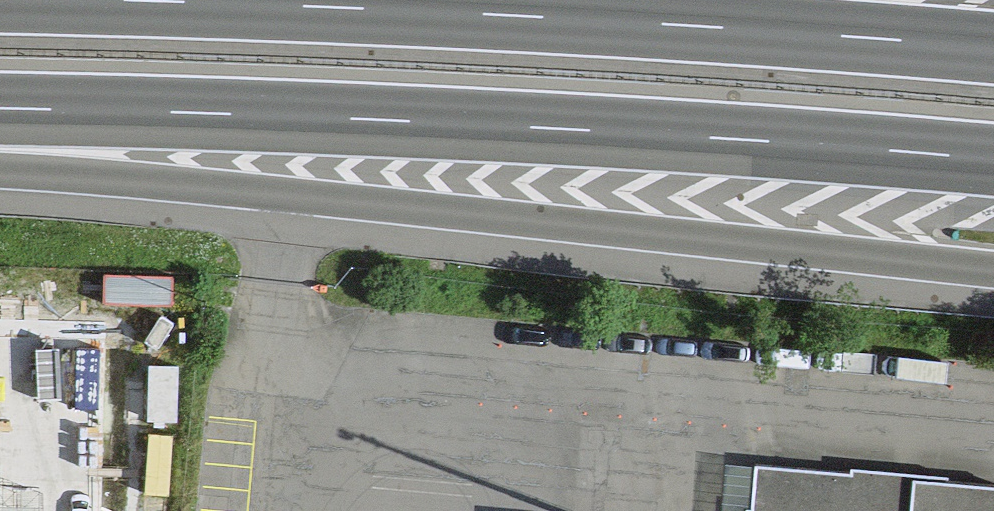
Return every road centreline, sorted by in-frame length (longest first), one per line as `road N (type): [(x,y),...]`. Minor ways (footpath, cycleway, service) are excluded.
road 1 (motorway): [(0,182),(184,191),(993,275)]
road 2 (motorway): [(0,119),(644,139),(993,172)]
road 3 (motorway): [(993,53),(669,23),(0,4)]

